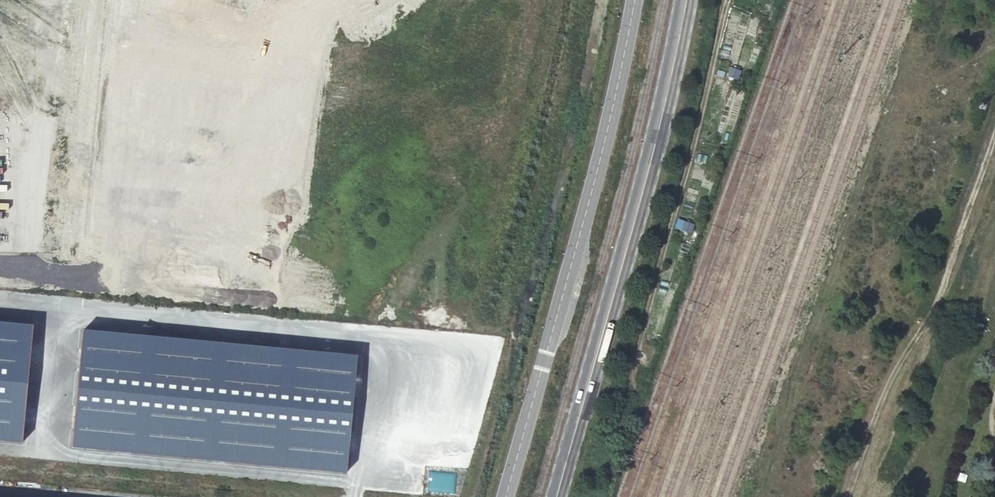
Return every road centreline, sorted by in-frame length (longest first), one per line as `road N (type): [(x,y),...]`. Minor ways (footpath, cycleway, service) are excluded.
road 1 (tertiary): [(557,496),(656,140),(686,0)]
road 2 (unclassified): [(634,0),(586,215),(506,496)]
road 3 (track): [(847,496),(897,370),(937,308),(994,133)]

